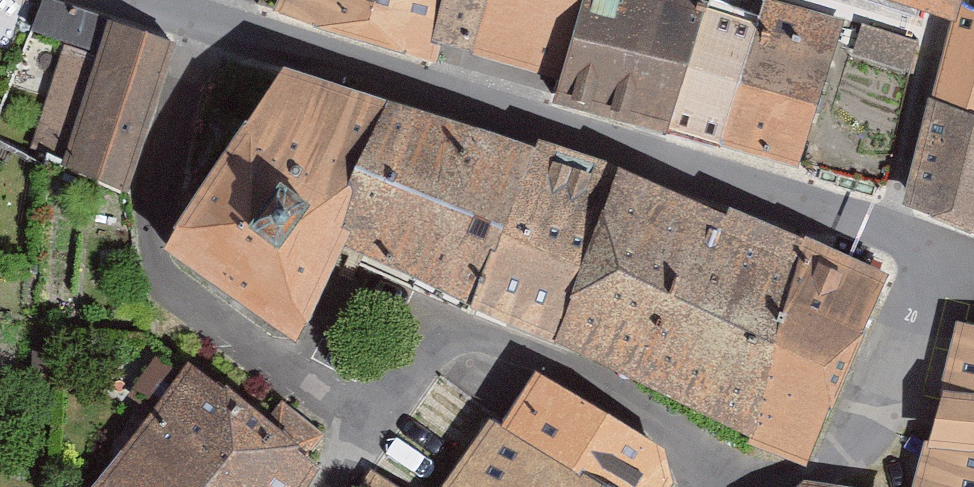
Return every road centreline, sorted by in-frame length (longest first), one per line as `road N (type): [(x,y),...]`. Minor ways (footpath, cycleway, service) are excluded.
road 1 (residential): [(114,0),(932,244)]
road 2 (residential): [(932,244),(880,409),(849,448),(806,472),(727,486)]

